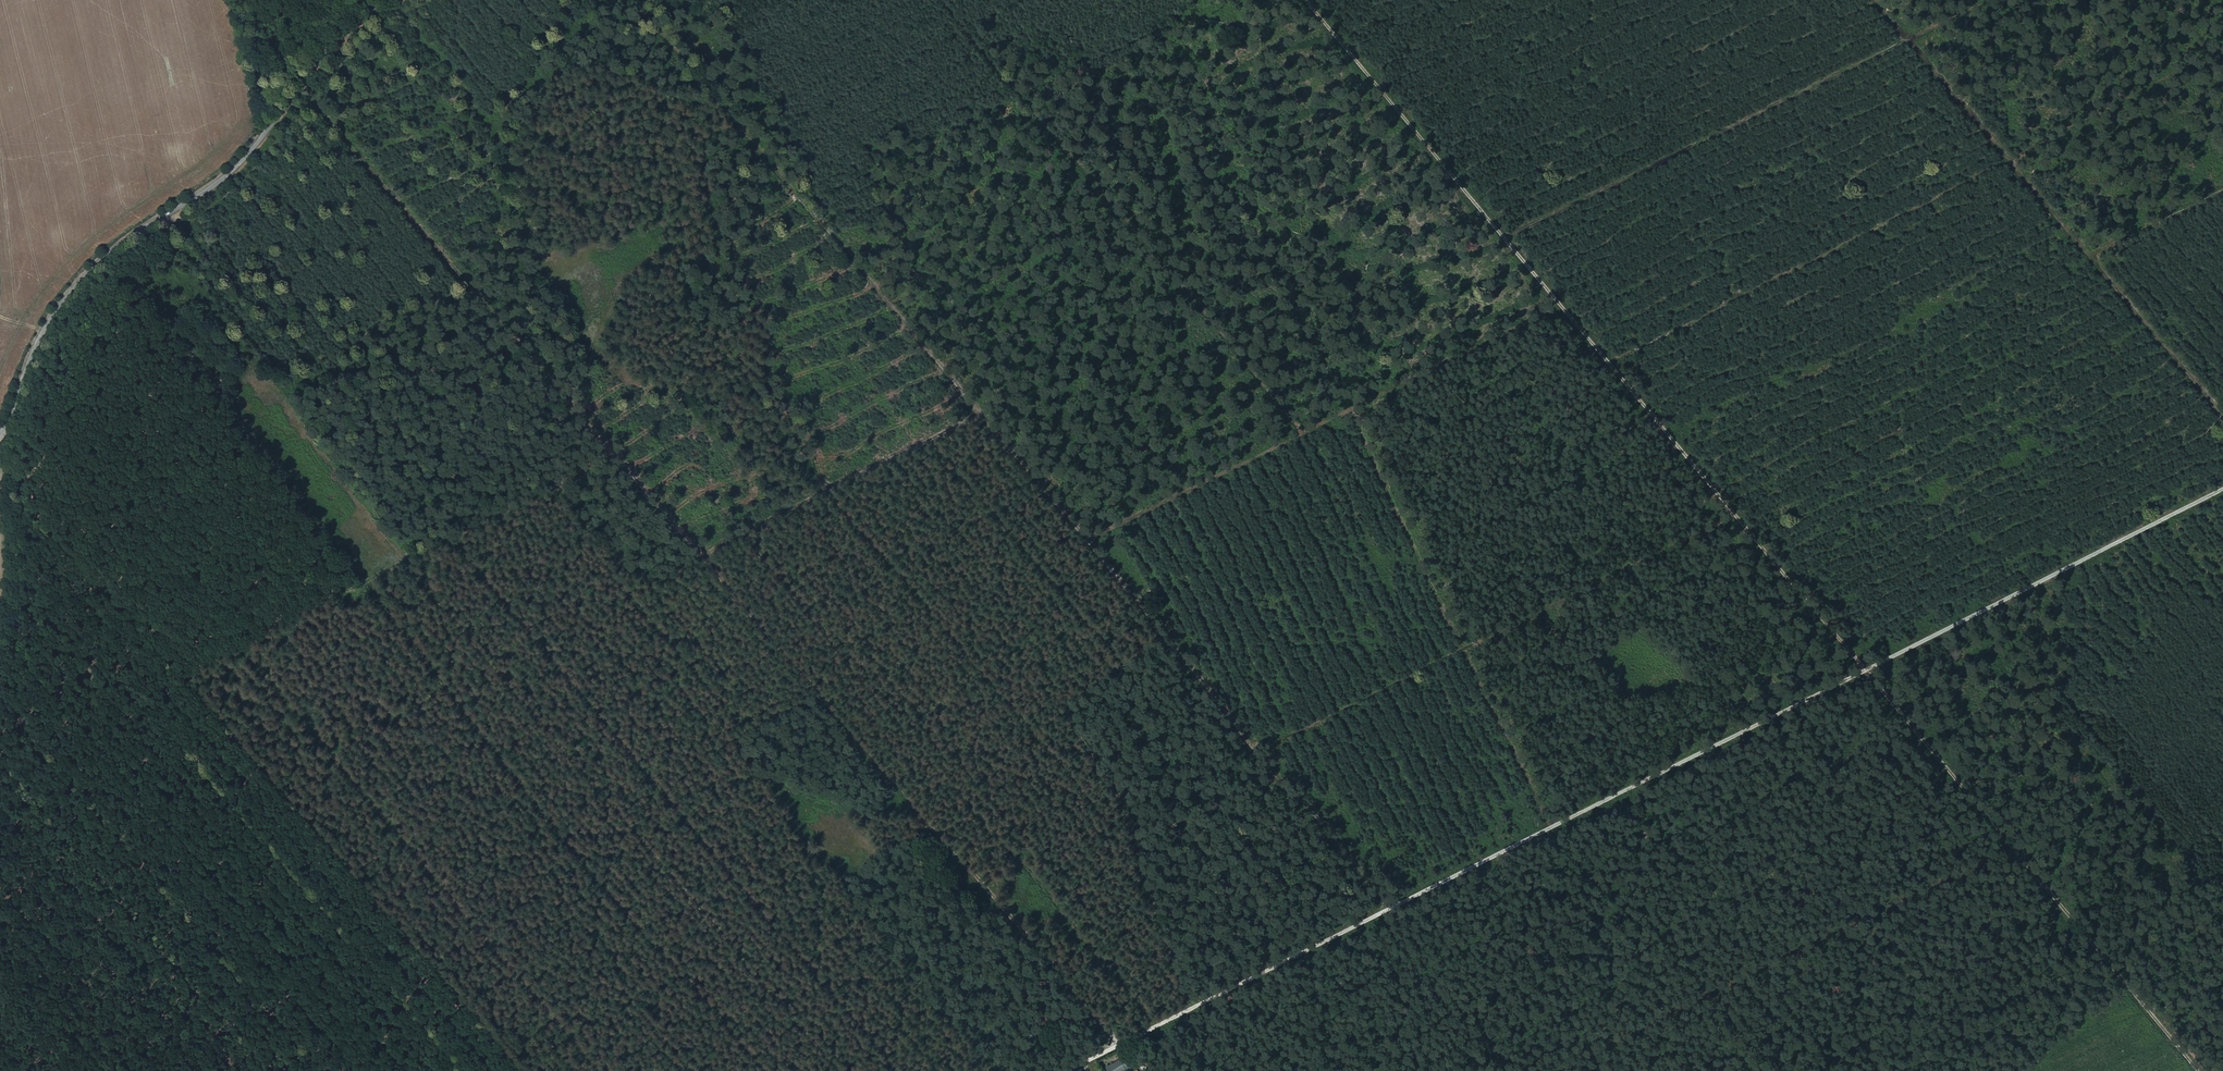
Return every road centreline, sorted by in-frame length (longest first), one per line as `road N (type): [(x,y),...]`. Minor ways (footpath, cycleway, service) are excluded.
road 1 (track): [(1302,0),(2201,1070)]
road 2 (track): [(2222,489),(1067,1070)]
road 3 (unclassified): [(0,435),(65,299),(145,229),(241,162),(381,0)]
road 4 (track): [(2222,412),(1871,0)]

